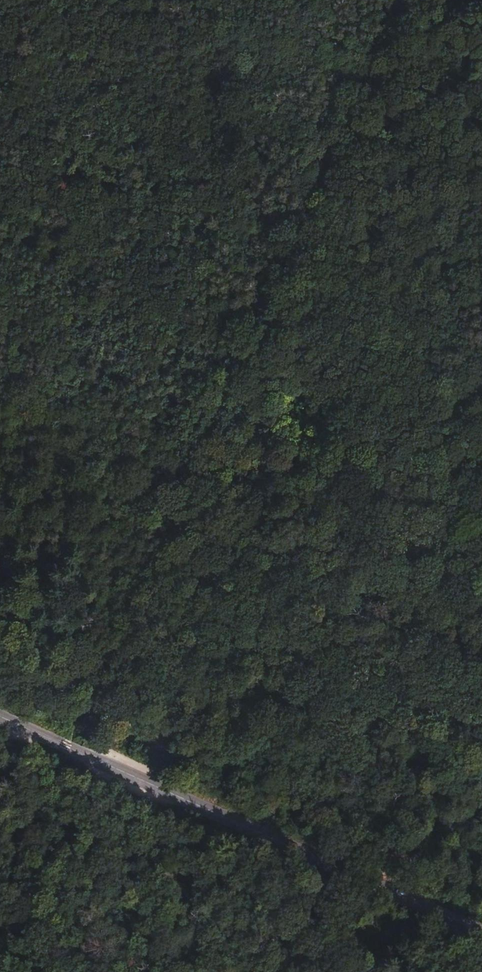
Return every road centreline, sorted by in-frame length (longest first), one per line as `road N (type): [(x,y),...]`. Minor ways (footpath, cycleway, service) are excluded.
road 1 (track): [(412,0),(329,202),(96,706)]
road 2 (tertiary): [(481,933),(0,716)]
road 3 (track): [(0,568),(75,743)]
road 4 (track): [(58,803),(1,971)]

